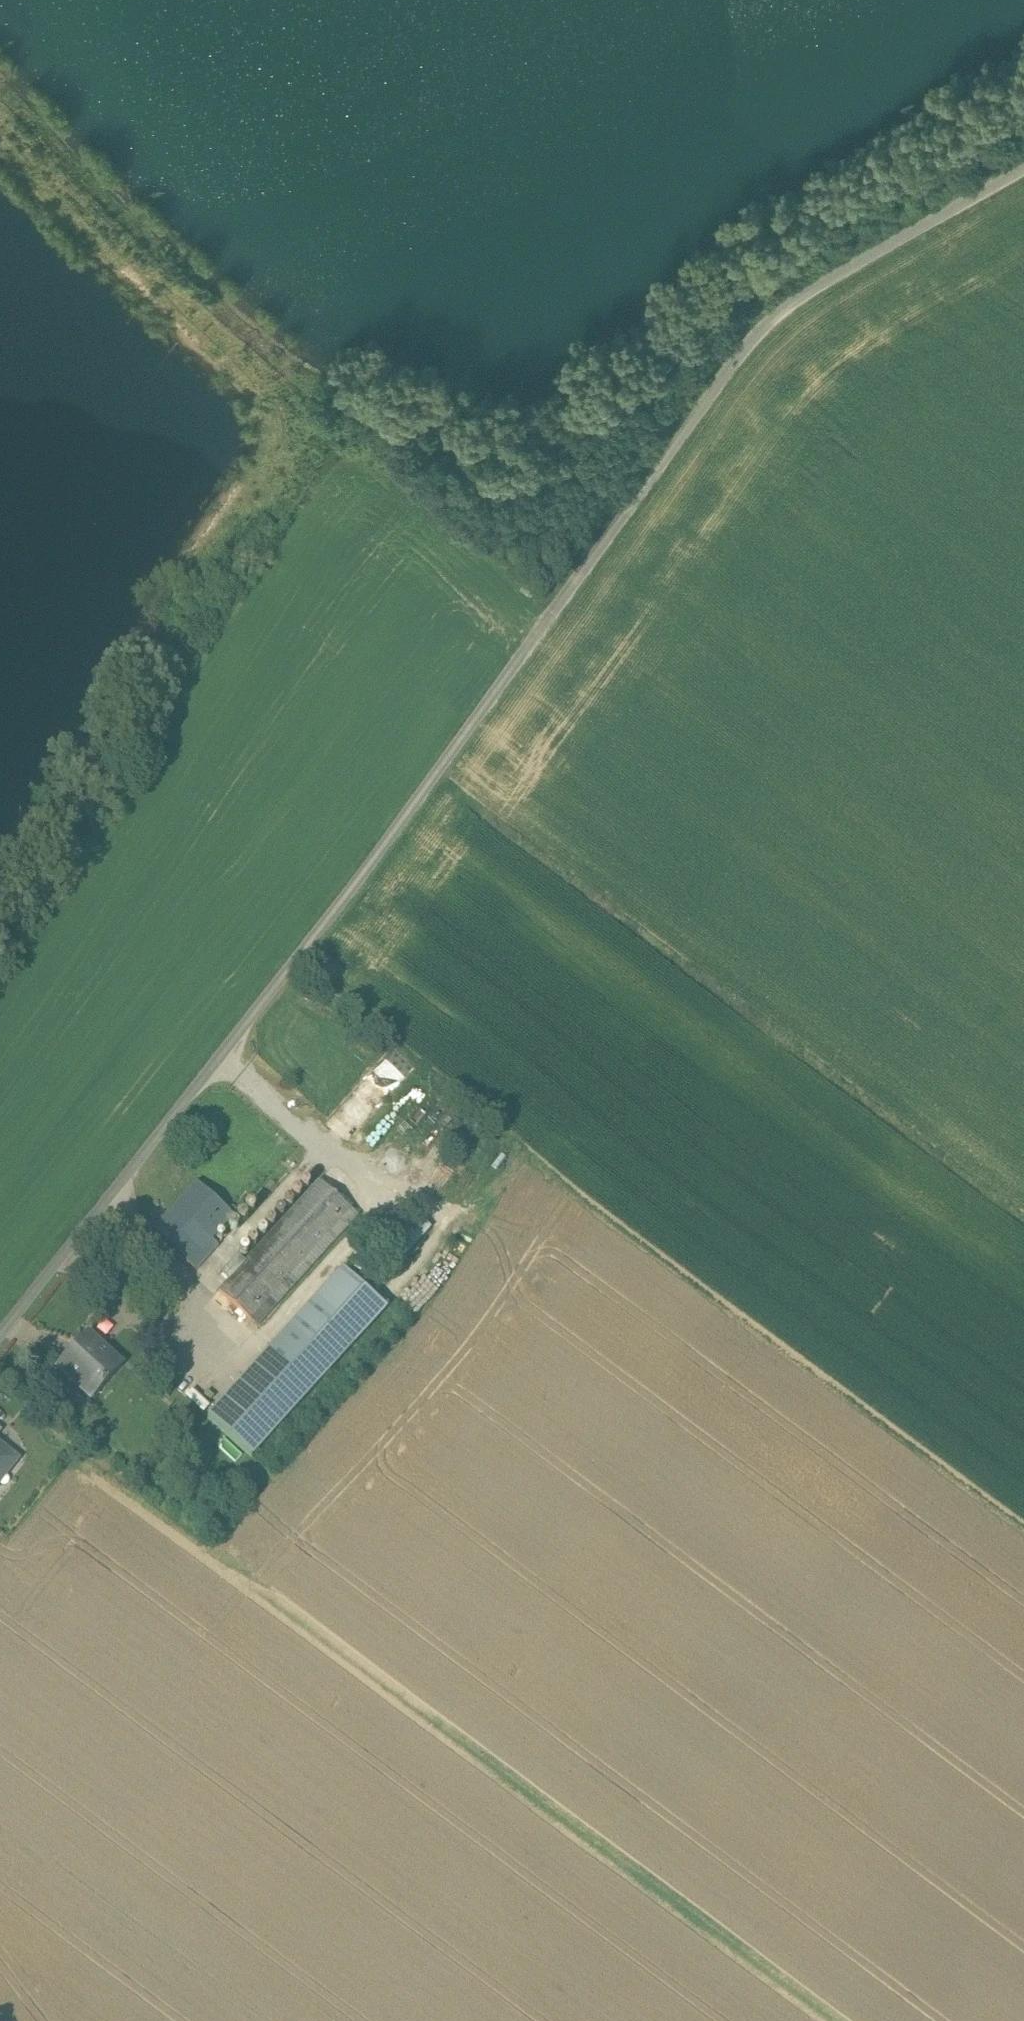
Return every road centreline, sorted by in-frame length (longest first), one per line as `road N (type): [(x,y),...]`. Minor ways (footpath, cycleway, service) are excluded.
road 1 (unclassified): [(0,1334),(365,871),(742,349),(789,303),(1023,166)]

